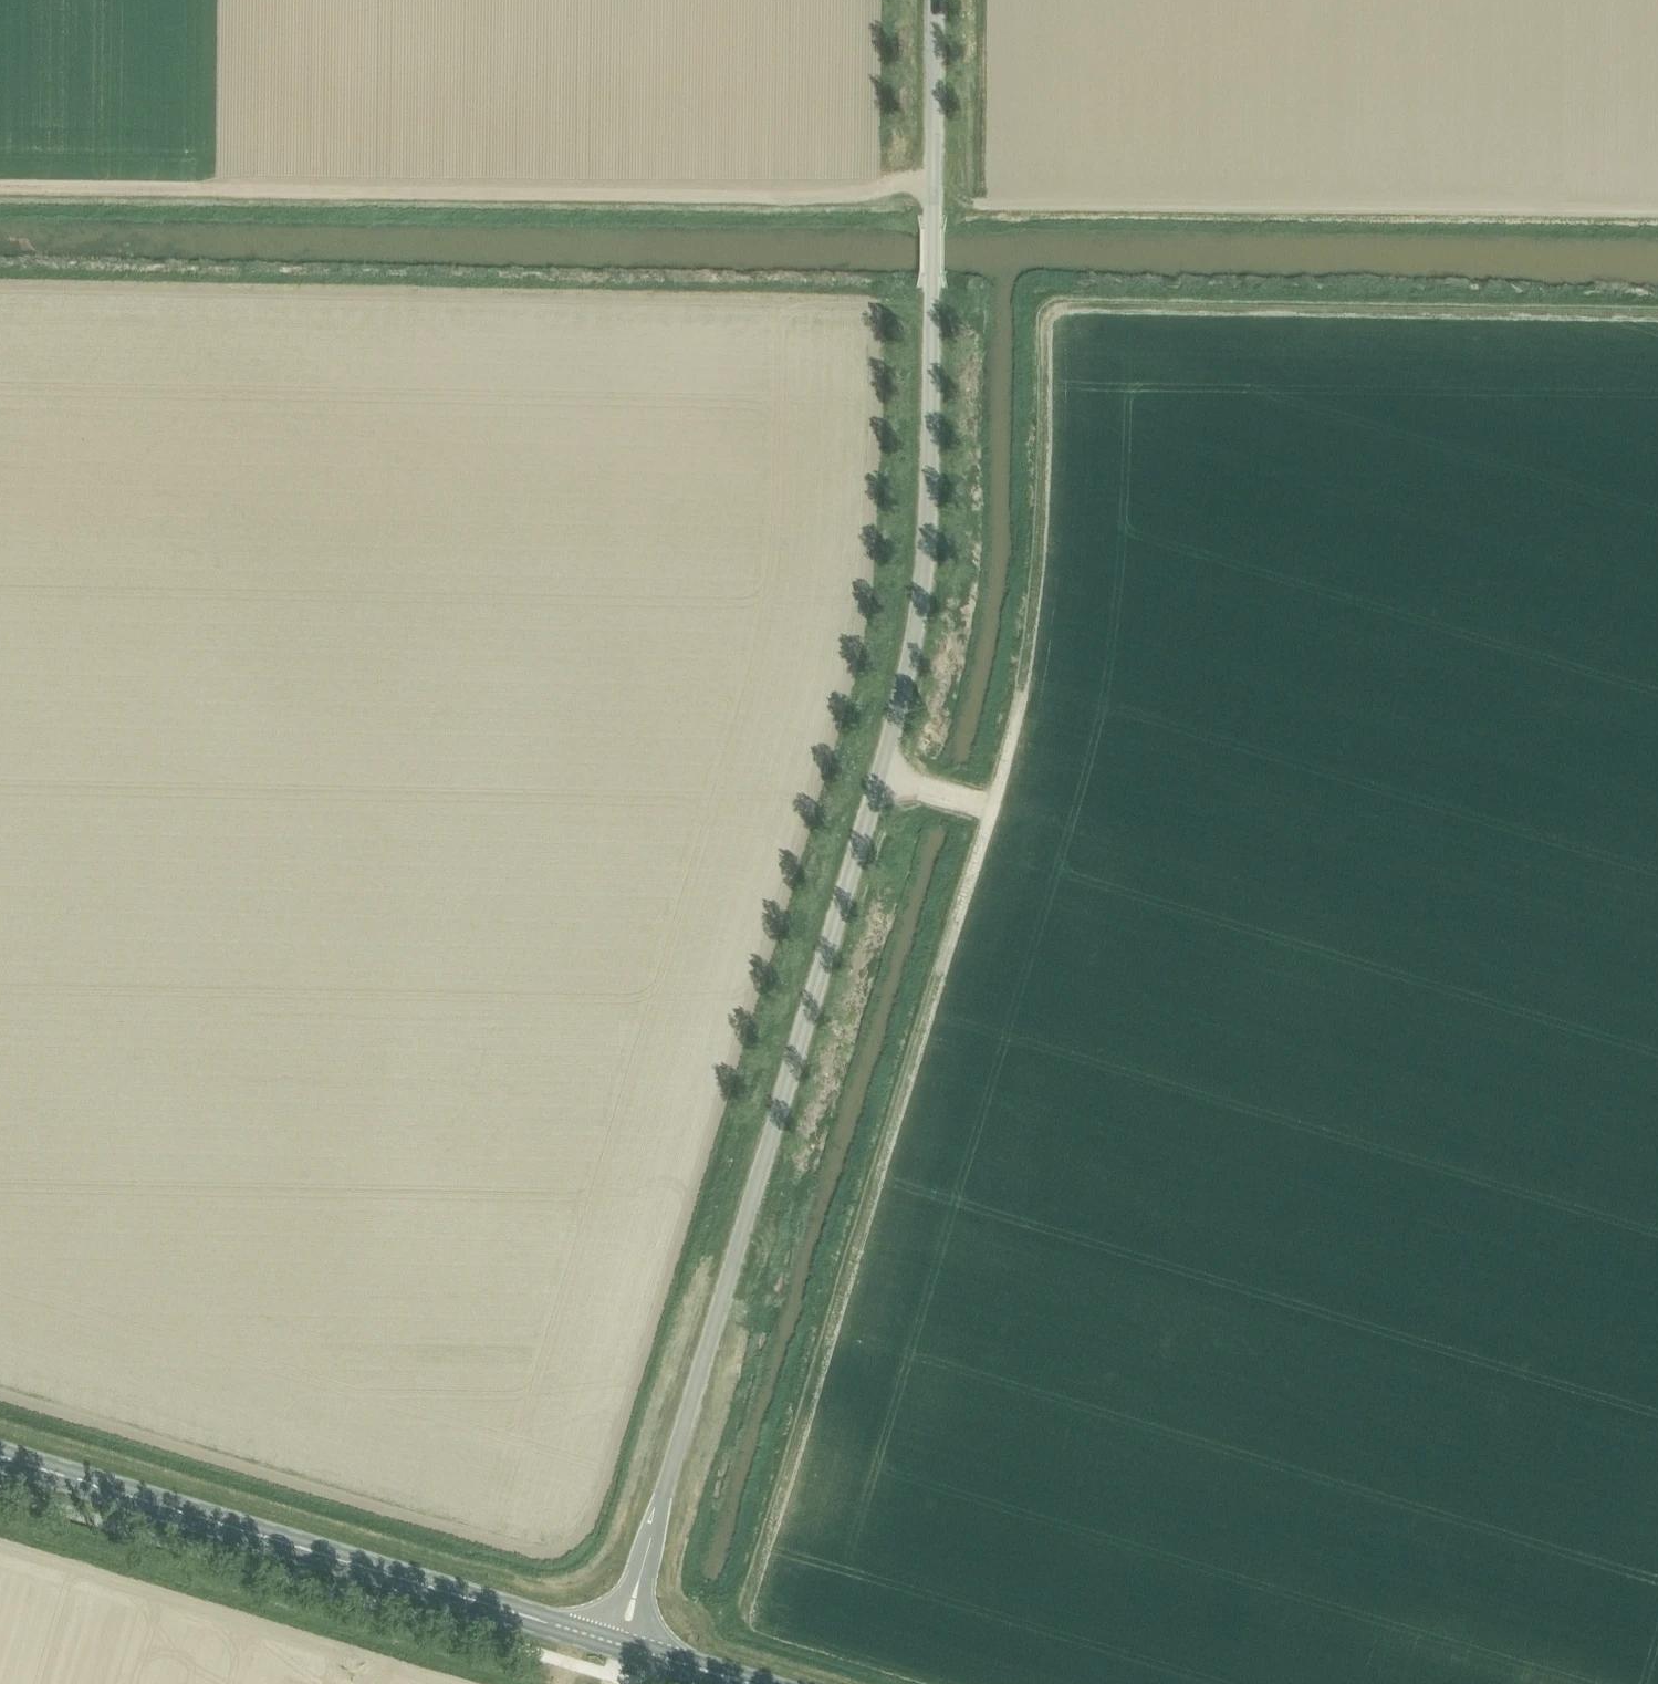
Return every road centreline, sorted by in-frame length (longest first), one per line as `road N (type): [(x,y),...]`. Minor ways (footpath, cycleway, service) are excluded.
road 1 (unclassified): [(639,1577),(907,669),(930,456),(934,0)]
road 2 (secondary): [(603,1641),(0,1458)]

